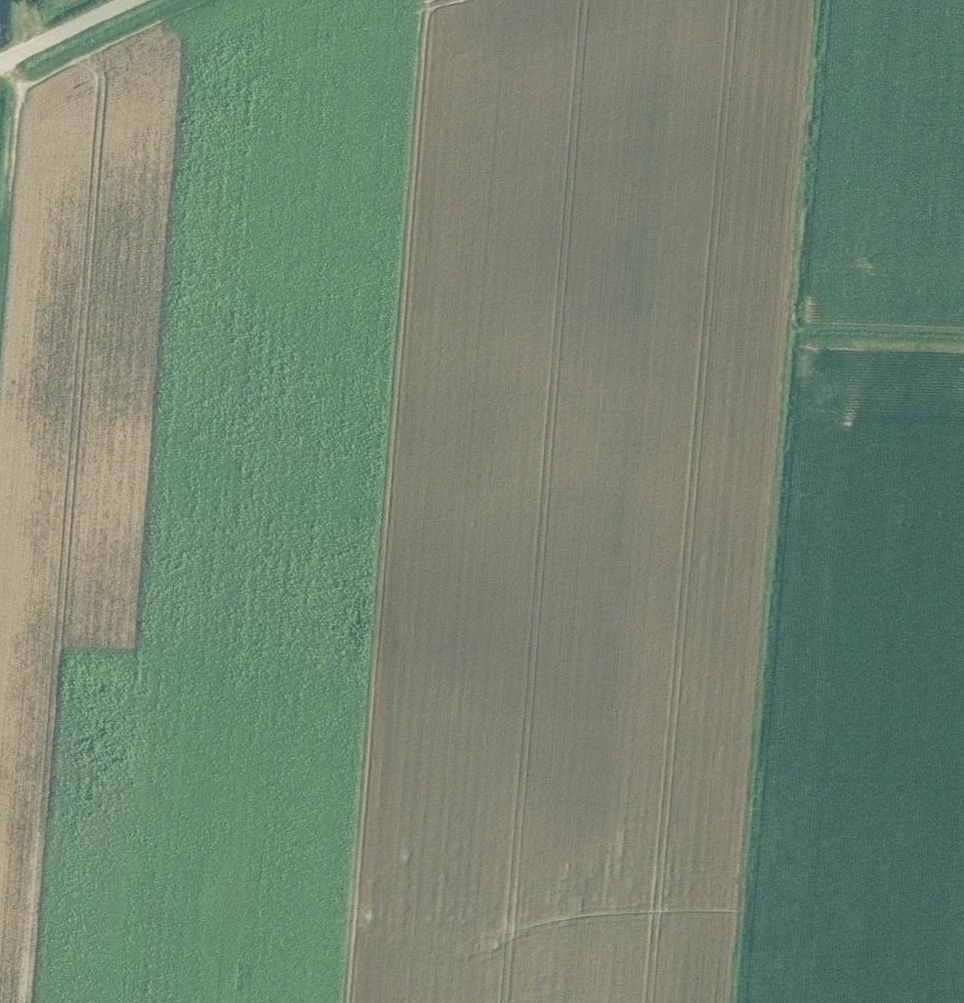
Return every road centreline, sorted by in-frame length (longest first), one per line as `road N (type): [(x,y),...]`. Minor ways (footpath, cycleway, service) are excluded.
road 1 (unclassified): [(0,65),(130,0)]

